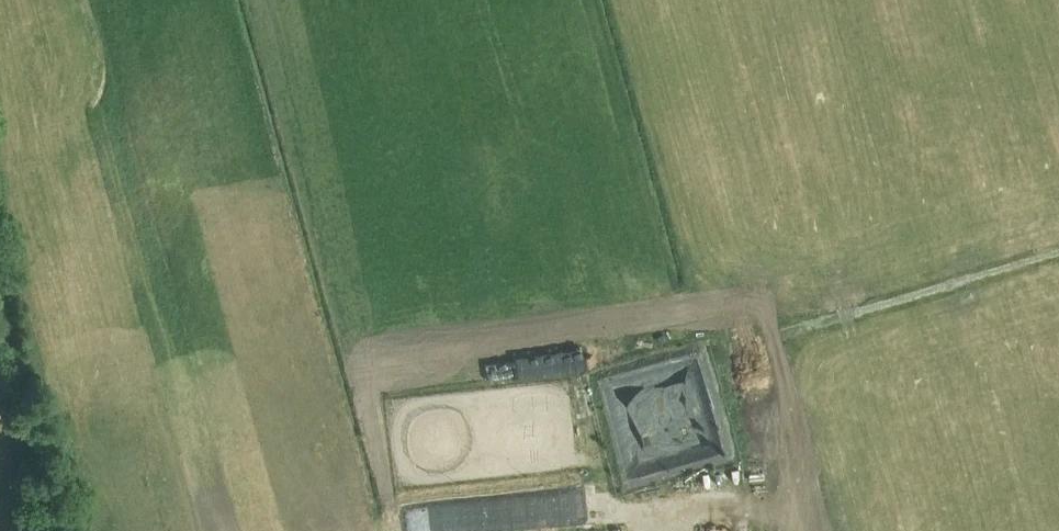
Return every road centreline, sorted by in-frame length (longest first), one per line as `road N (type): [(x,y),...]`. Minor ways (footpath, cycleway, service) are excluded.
road 1 (track): [(0,292),(58,530)]

